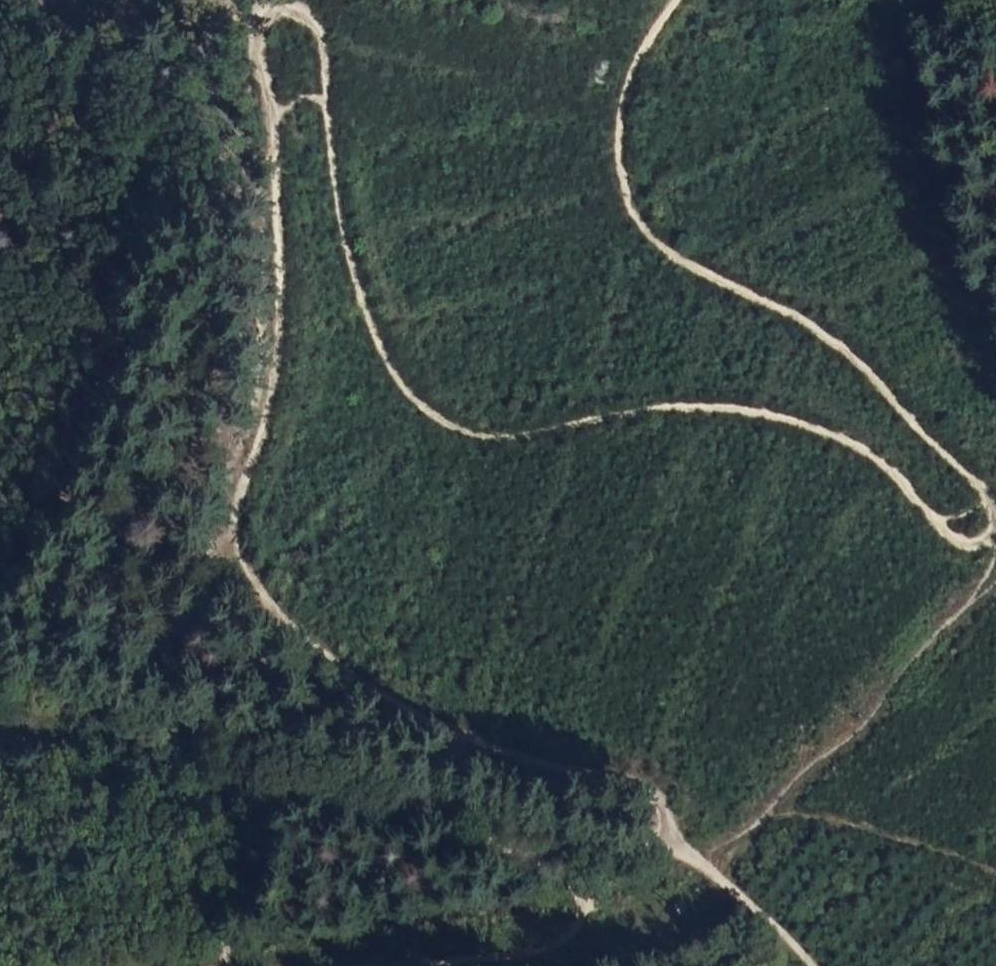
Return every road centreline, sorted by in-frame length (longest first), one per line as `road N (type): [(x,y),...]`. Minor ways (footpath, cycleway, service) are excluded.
road 1 (track): [(260,13),(293,9),(324,39),(356,272),(377,341),(410,395),(435,416),(471,438),(534,436),(672,407),(756,414),(870,451),(962,544),(987,538),(995,524),(988,497),(845,356),(806,321),(655,241),(626,201),(619,149),(629,81),(677,0)]
road 2 (track): [(687,853),(664,827),(661,803),(632,785),(538,762),(412,711),(316,655),(256,589),(236,542),(235,503),(275,356),(278,187),(272,115),(255,56),(260,13)]
road 3 (track): [(22,638),(687,853)]
road 4 (track): [(0,740),(51,739),(145,757),(491,842),(602,894)]
road 5 (track): [(423,965),(551,945),(643,841)]
road 6 (track): [(687,853),(752,904),(809,965)]

